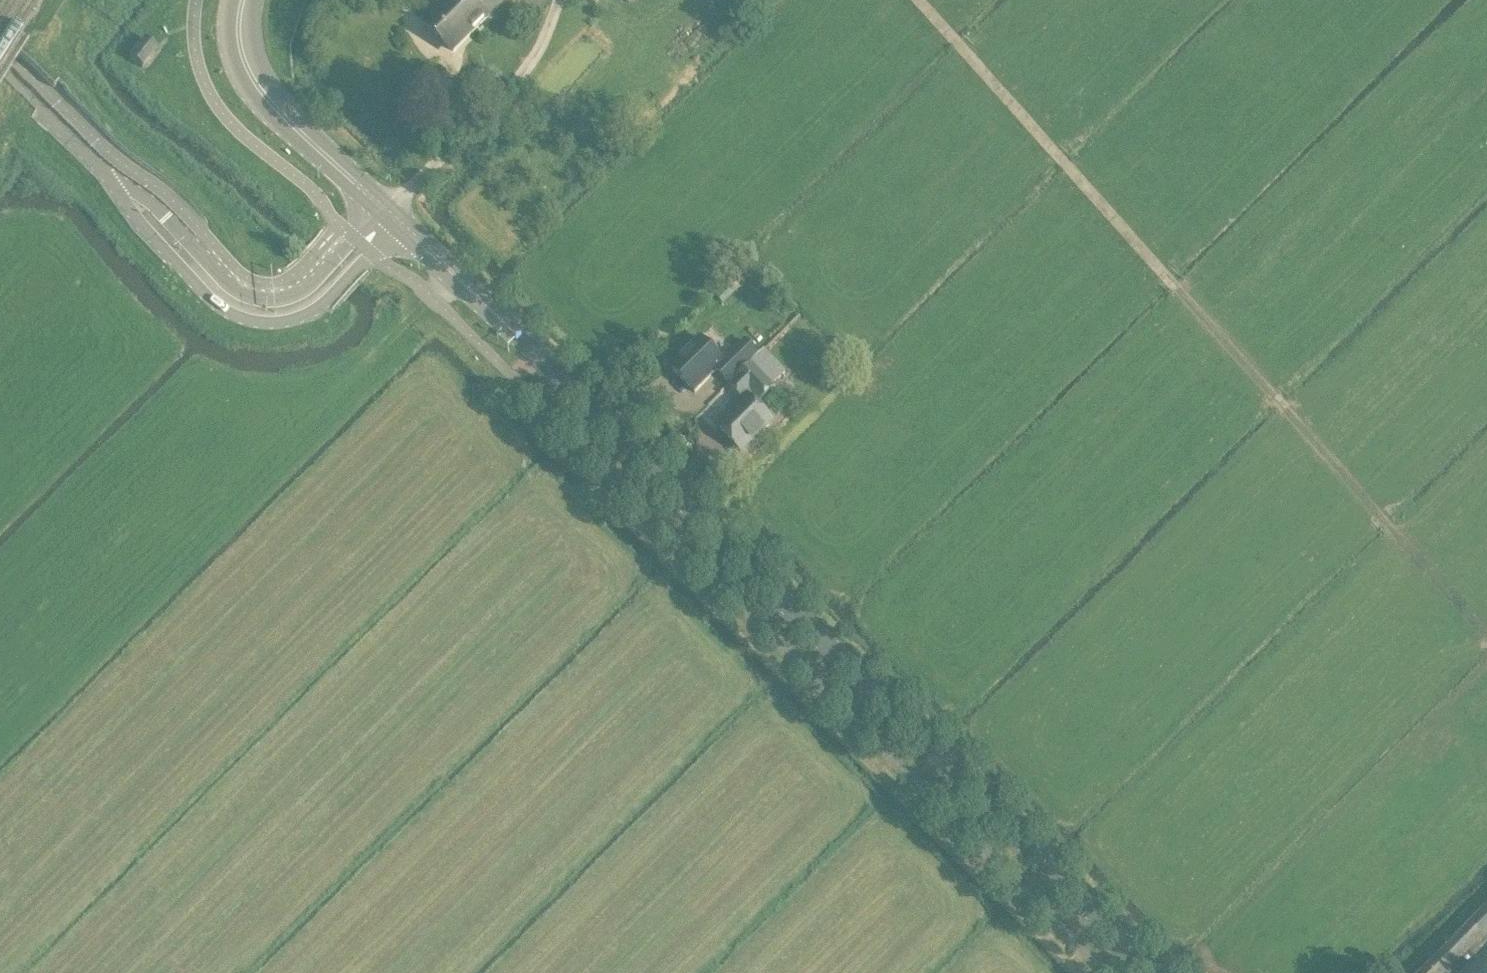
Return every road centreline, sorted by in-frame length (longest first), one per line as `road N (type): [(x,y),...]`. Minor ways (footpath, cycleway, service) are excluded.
road 1 (tertiary): [(1154,972),(389,213)]
road 2 (tertiary): [(117,182),(205,294),(262,322),(324,307),(371,254),(389,213)]
road 3 (tertiary): [(389,213),(305,291),(256,299),(222,278),(168,214),(117,182)]
road 4 (tertiary): [(231,0),(229,46),(248,91),(329,158)]
road 5 (tertiary): [(329,158),(258,63),(255,0)]
road 6 (tertiary): [(0,65),(117,182)]

